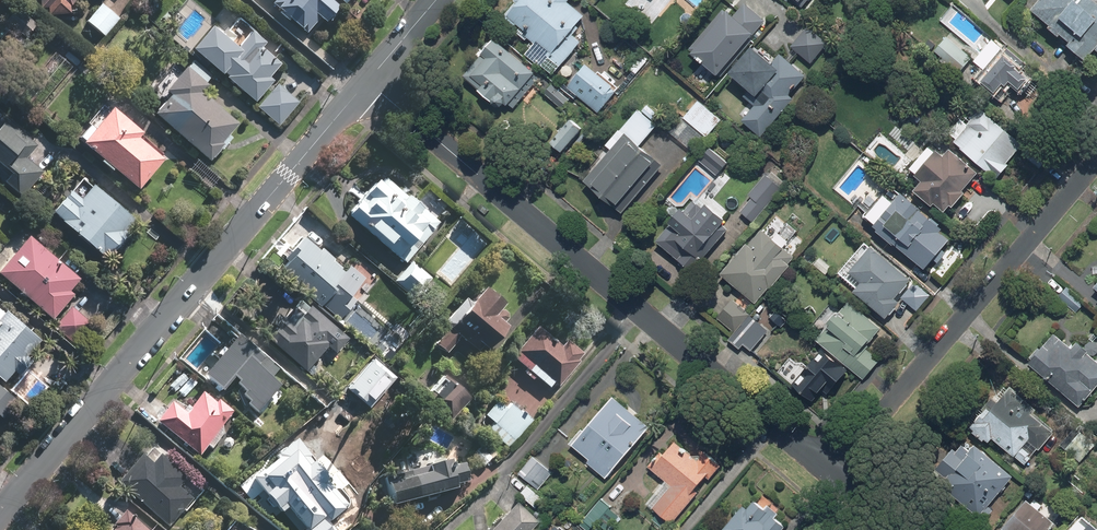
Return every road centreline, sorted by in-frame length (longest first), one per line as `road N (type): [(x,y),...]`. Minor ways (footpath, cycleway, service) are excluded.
road 1 (residential): [(367,82),(833,476)]
road 2 (tertiary): [(0,517),(367,82)]
road 3 (residential): [(833,476),(1096,163)]

